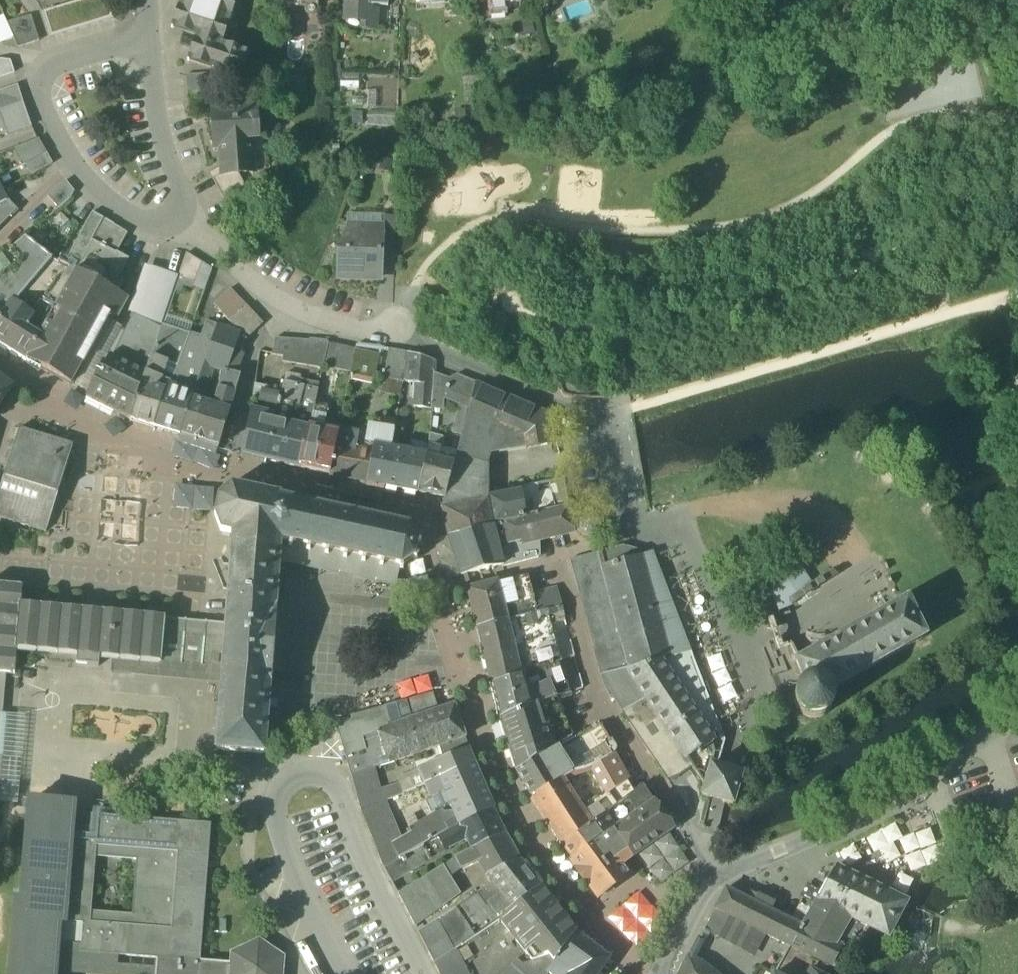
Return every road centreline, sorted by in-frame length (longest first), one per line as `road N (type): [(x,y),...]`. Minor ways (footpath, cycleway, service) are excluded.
road 1 (residential): [(184,219),(281,309),(393,338),(592,424),(617,538)]
road 2 (residential): [(661,973),(715,873),(843,825),(1017,717)]
road 3 (residential): [(184,219),(157,228),(121,210),(76,171),(50,119),(49,68),(154,37)]
road 4 (residential): [(154,37),(184,219)]

